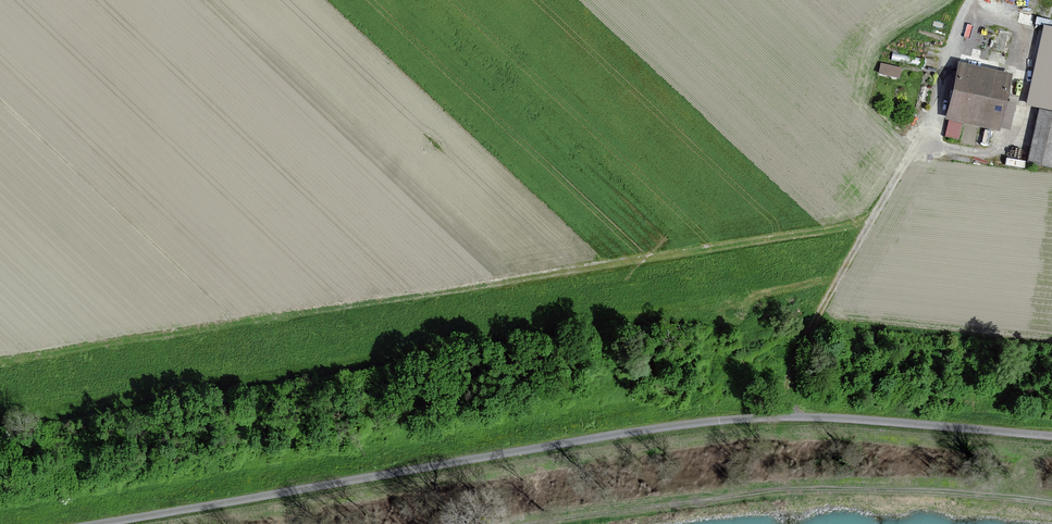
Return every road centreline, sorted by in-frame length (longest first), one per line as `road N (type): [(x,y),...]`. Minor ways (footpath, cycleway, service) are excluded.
road 1 (track): [(94,523),(730,419),(1051,435)]
road 2 (track): [(556,523),(797,489),(1051,502)]
road 3 (track): [(972,0),(924,130),(790,374),(787,398),(801,417)]

